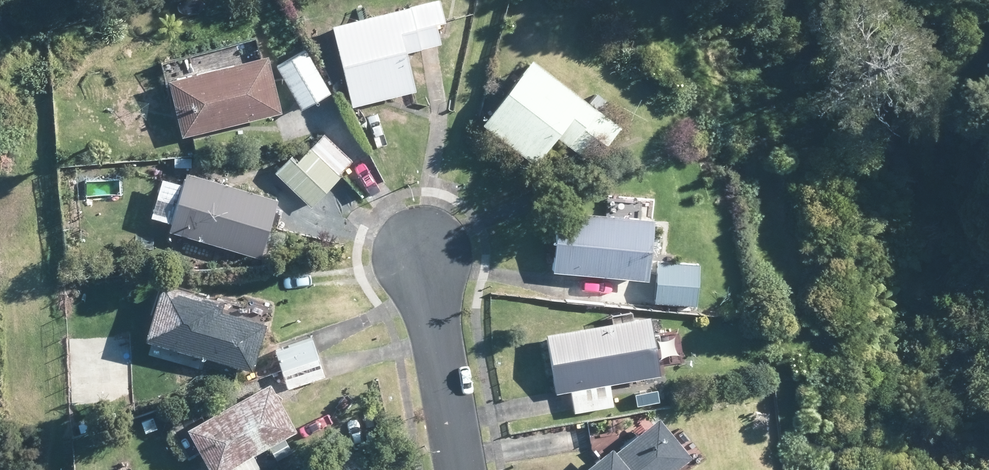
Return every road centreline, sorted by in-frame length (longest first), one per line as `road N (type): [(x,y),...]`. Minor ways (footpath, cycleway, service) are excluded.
road 1 (residential): [(422,257),(460,469)]

